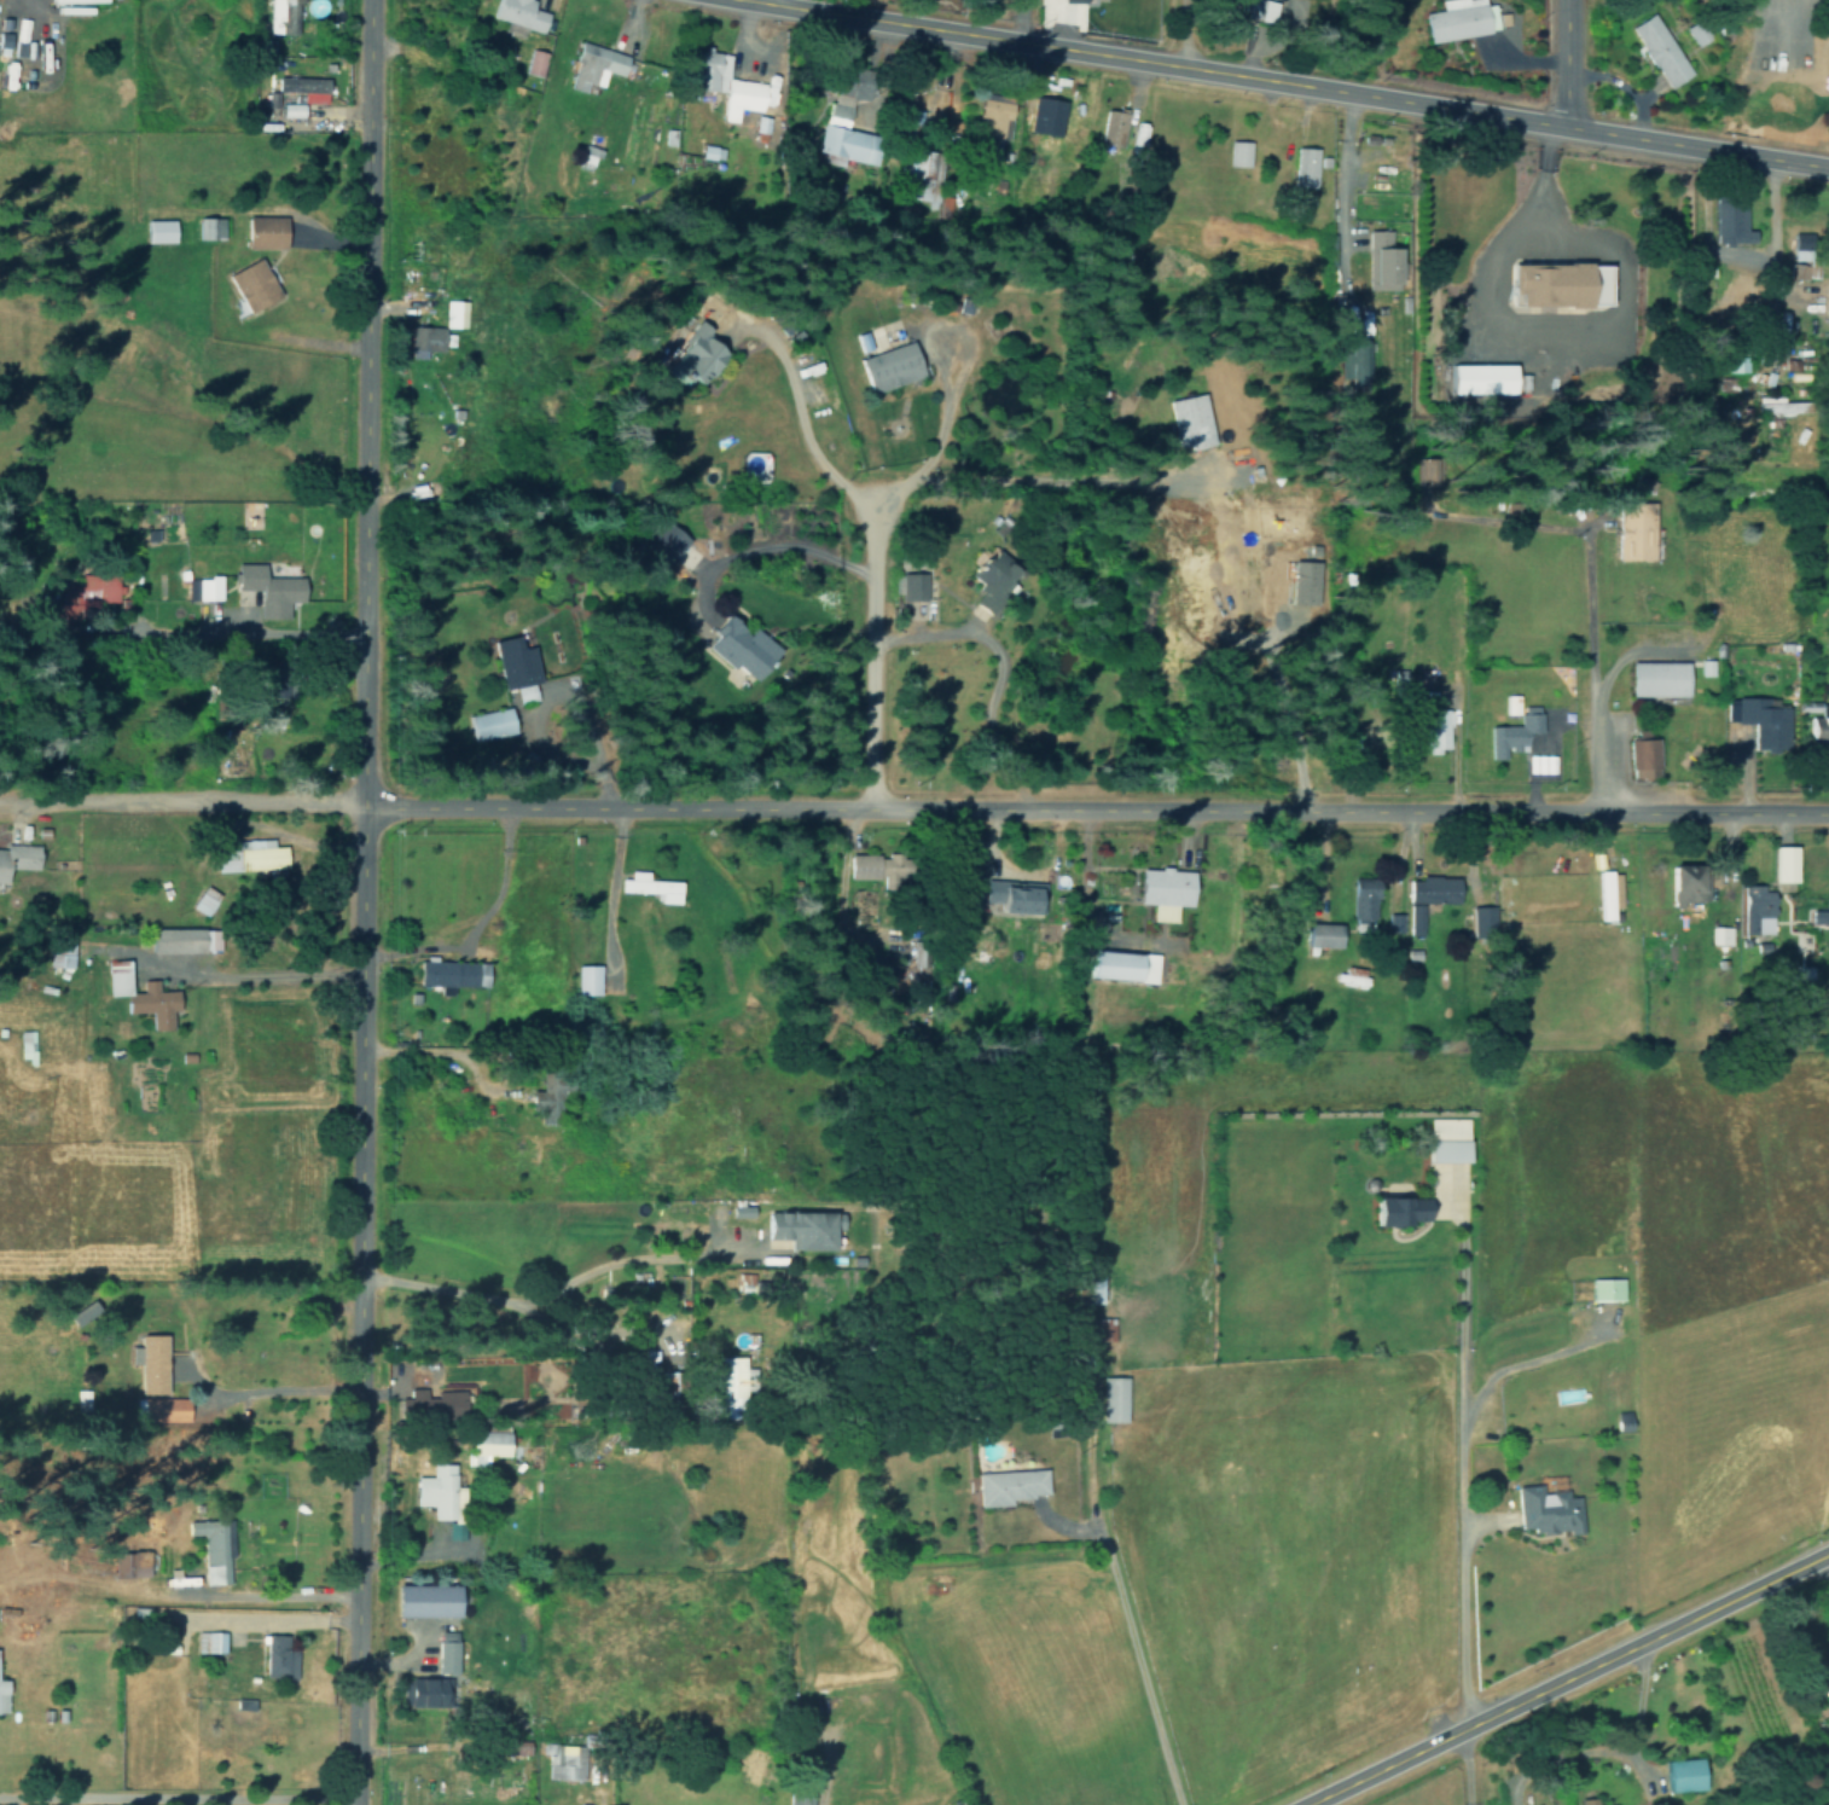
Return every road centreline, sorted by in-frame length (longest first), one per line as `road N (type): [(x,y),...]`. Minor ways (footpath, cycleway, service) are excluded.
road 1 (residential): [(355,1804),(370,0)]
road 2 (residential): [(365,808),(1828,809)]
road 3 (tertiary): [(1828,168),(747,0)]
road 4 (secondary): [(1828,1550),(1299,1804)]
road 5 (residential): [(364,1283),(521,1302),(629,1259),(741,1254)]
road 6 (residential): [(365,808),(0,804)]
road 7 (residential): [(1177,1804),(1090,1530),(1022,1515)]
road 8 (residential): [(355,1798),(0,1798)]
road 9 (residential): [(866,803),(875,494)]
road 10 (residential): [(1590,808),(1585,523)]
road 11 (residential): [(365,639),(118,632)]
road 12 (residential): [(1566,0),(1566,126)]

